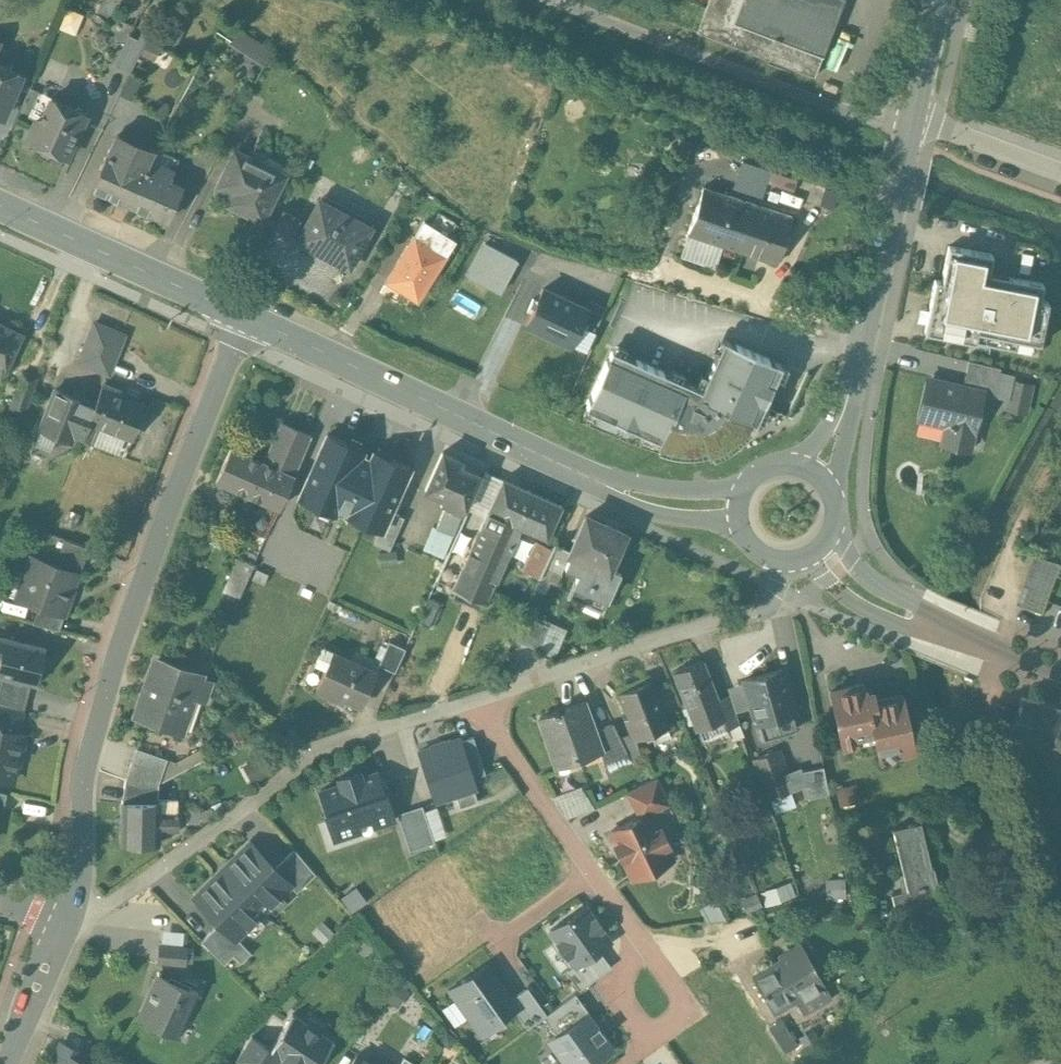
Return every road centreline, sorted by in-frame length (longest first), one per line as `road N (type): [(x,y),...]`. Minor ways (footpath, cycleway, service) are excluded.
road 1 (residential): [(250,318),(135,600),(90,745),(74,907)]
road 2 (secondary): [(250,318),(619,492),(686,506),(740,505)]
road 3 (secondary): [(818,472),(863,350),(939,0)]
road 4 (residential): [(74,907),(104,906),(283,782),(310,753),(480,697)]
road 5 (residential): [(480,697),(753,611),(778,589),(783,560)]
road 6 (secondary): [(0,205),(250,318)]
road 7 (residential): [(480,697),(591,867)]
road 8 (residential): [(74,907),(6,1063)]
road 9 (residential): [(1060,669),(917,615)]
road 10 (track): [(551,0),(687,51)]
road 11 (residential): [(801,559),(864,608),(890,618),(917,615)]
road 12 (residential): [(657,1042),(681,1021),(686,1004),(639,937)]
road 13 (residential): [(917,615),(870,585),(835,529)]
road 14 (residential): [(639,937),(618,983),(657,1042)]
road 15 (residential): [(494,938),(591,867)]

